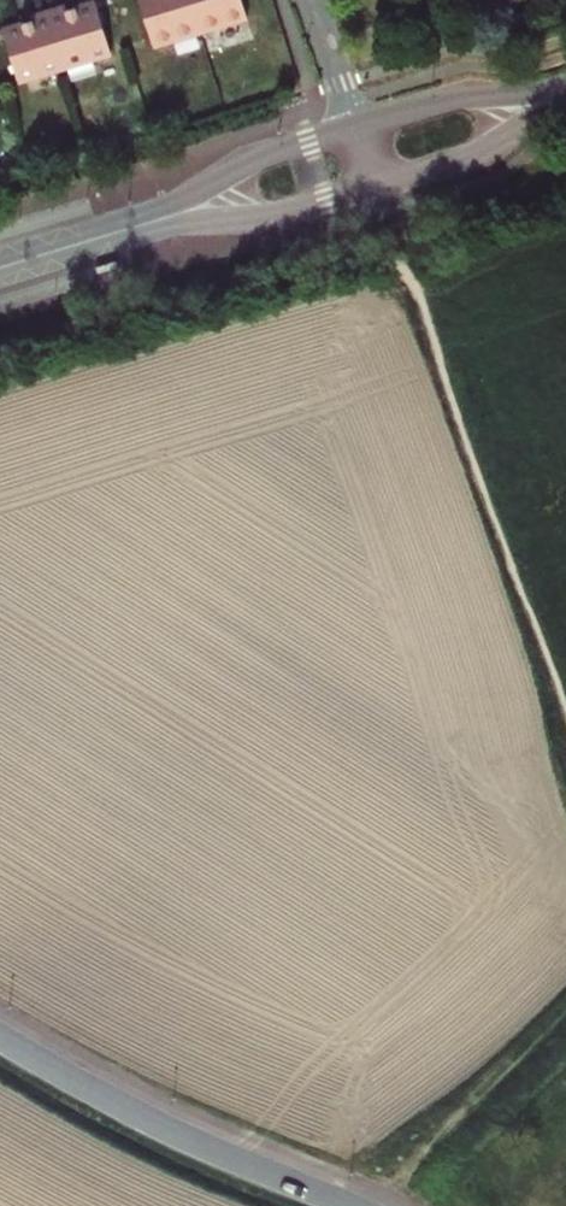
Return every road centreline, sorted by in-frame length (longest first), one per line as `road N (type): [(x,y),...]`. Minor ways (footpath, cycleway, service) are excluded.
road 1 (tertiary): [(0,1036),(190,1140),(349,1205)]
road 2 (primary): [(352,122),(255,153),(147,223)]
road 3 (primary): [(147,223),(278,217),(373,189)]
road 4 (primary): [(565,89),(453,92),(352,122)]
road 5 (primary): [(373,189),(476,158),(565,100)]
road 6 (primary): [(147,223),(0,267)]
road 7 (residential): [(310,0),(352,122)]

